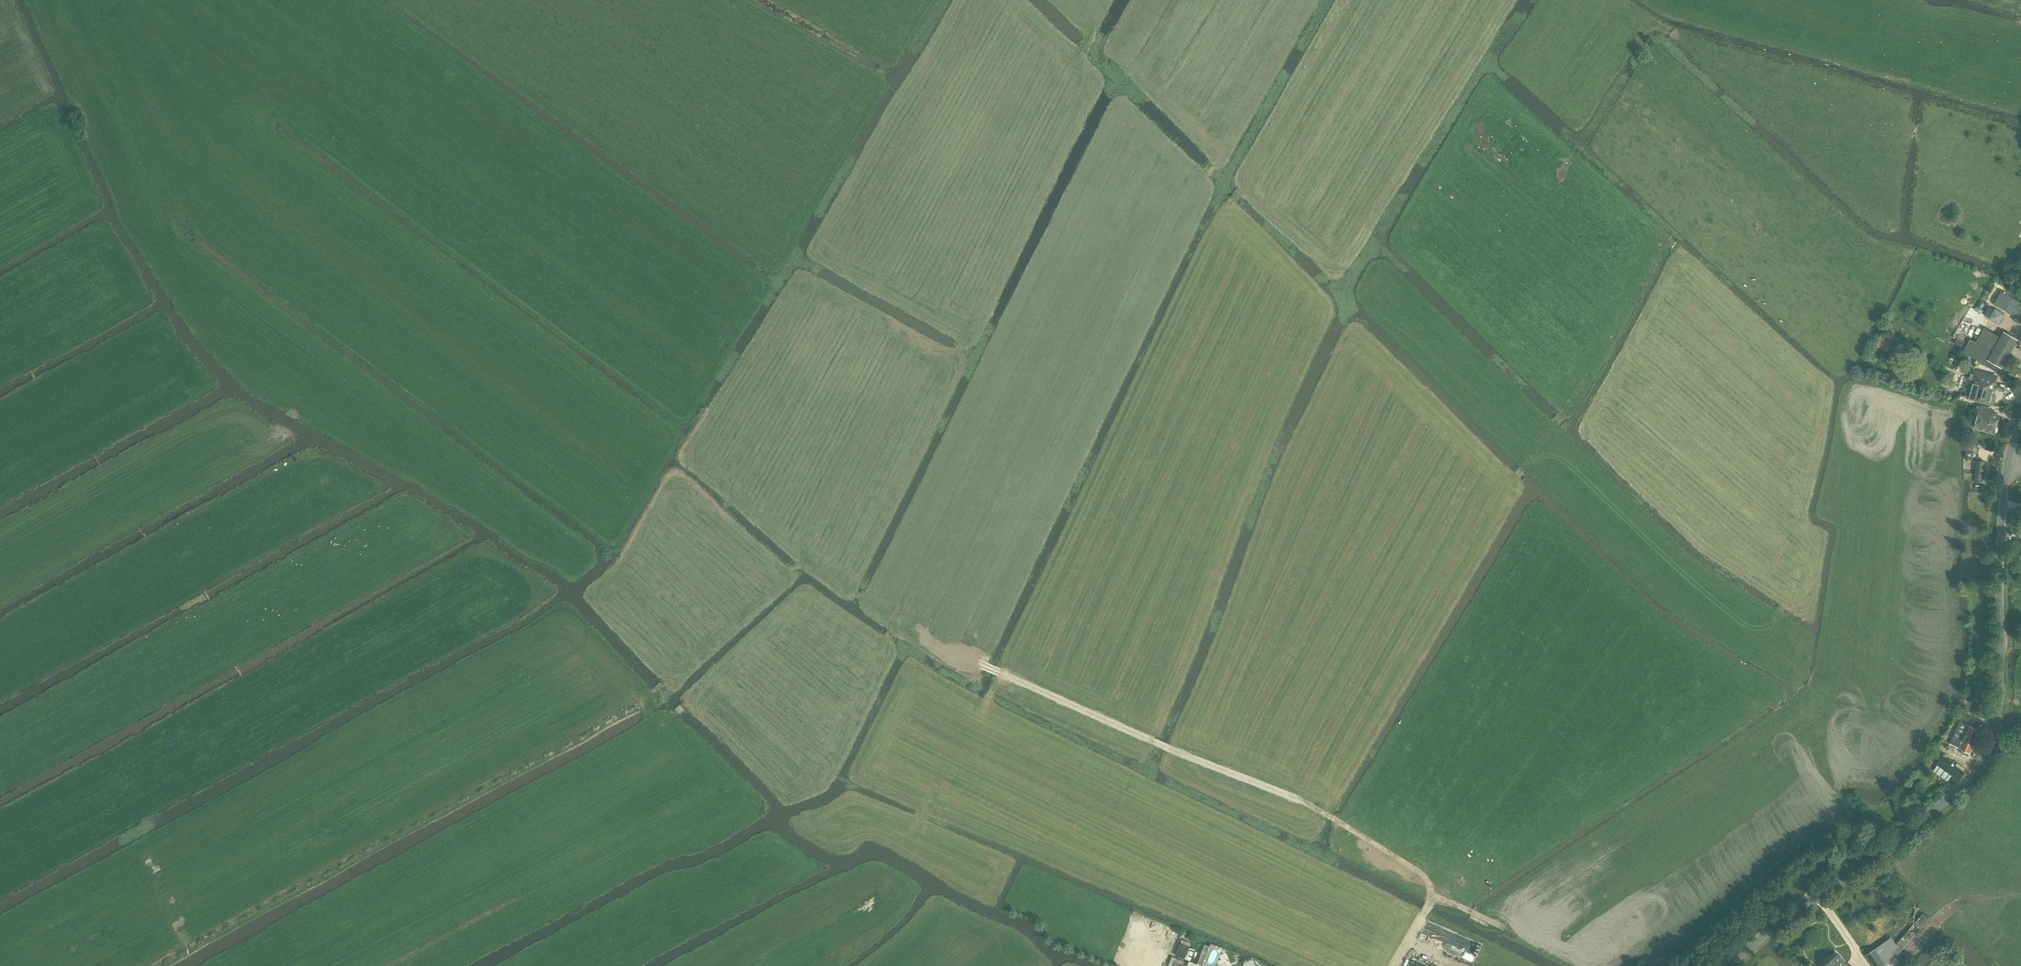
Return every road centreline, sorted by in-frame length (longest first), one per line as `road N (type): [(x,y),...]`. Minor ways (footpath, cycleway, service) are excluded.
road 1 (tertiary): [(1729,965),(1939,807),(1987,756),(1999,708),(2004,487),(2020,417)]
road 2 (track): [(1500,927),(1433,899),(1416,870),(1299,800),(1155,741)]

